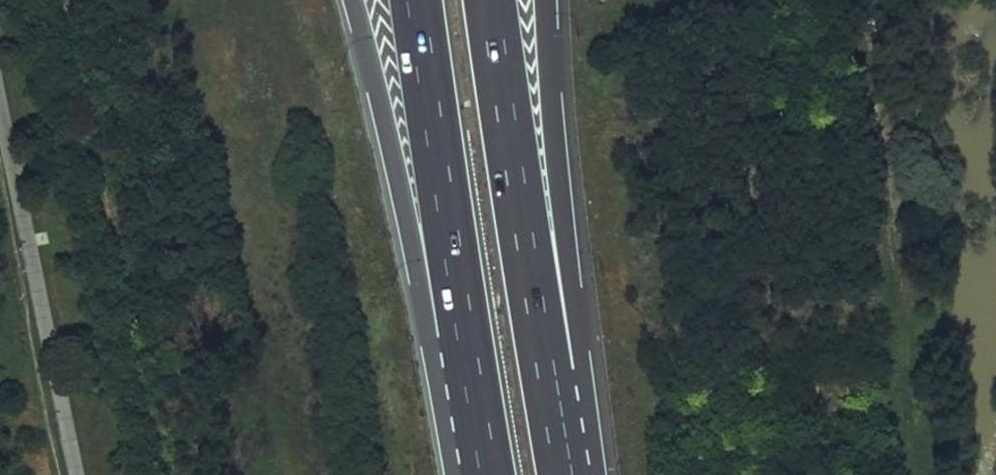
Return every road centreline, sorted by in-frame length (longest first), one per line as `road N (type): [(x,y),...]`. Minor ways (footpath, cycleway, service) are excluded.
road 1 (motorway): [(352,0),(466,474)]
road 2 (motorway): [(415,0),(487,474)]
road 3 (motorway): [(552,419),(582,369),(544,0)]
road 4 (motorway): [(552,419),(487,0)]

